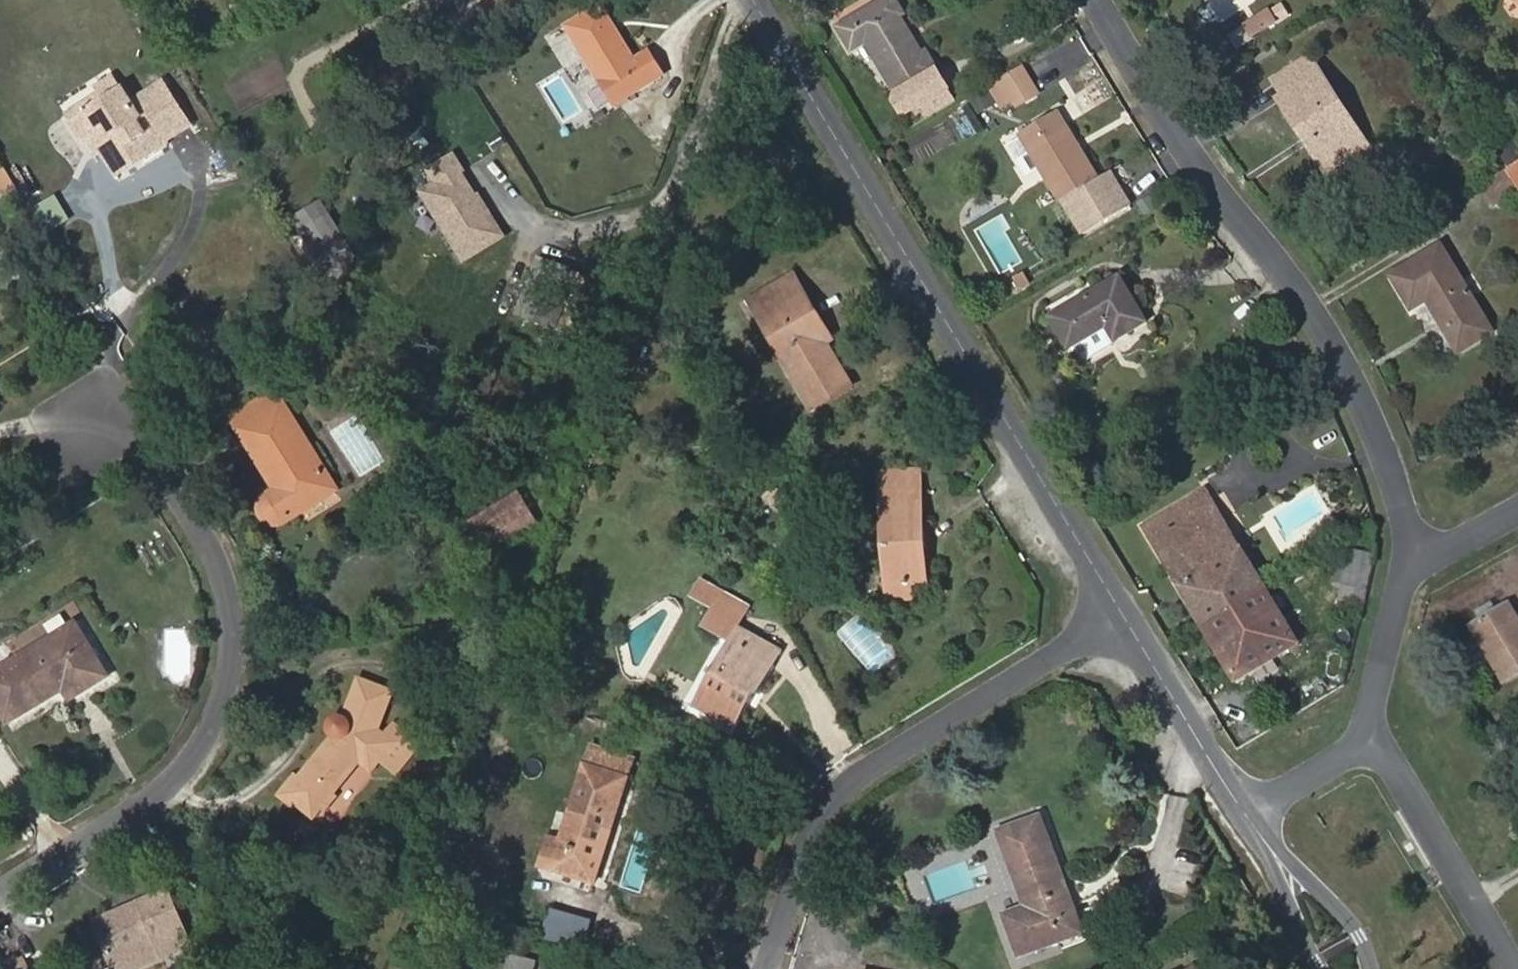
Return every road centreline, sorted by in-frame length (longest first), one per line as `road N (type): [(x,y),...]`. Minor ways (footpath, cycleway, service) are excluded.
road 1 (residential): [(755,0),(1120,613)]
road 2 (residential): [(0,892),(176,770),(226,699),(232,652),(227,601),(208,549),(149,444),(91,420),(36,427)]
road 3 (residential): [(1097,0),(1182,140),(1294,273),(1342,352),(1373,415),(1403,508),(1409,565)]
road 4 (residential): [(768,968),(829,808),(910,740),(1120,613)]
road 5 (residential): [(1374,742),(1512,968)]
road 6 (residential): [(1120,613),(1250,819)]
road 7 (residential): [(1374,968),(1361,936),(1250,819)]
road 8 (residential): [(1409,565),(1374,742)]
road 9 (residential): [(1250,819),(1318,968)]
road 10 (residential): [(1374,742),(1250,819)]
road 11 (residential): [(1517,506),(1409,565)]

